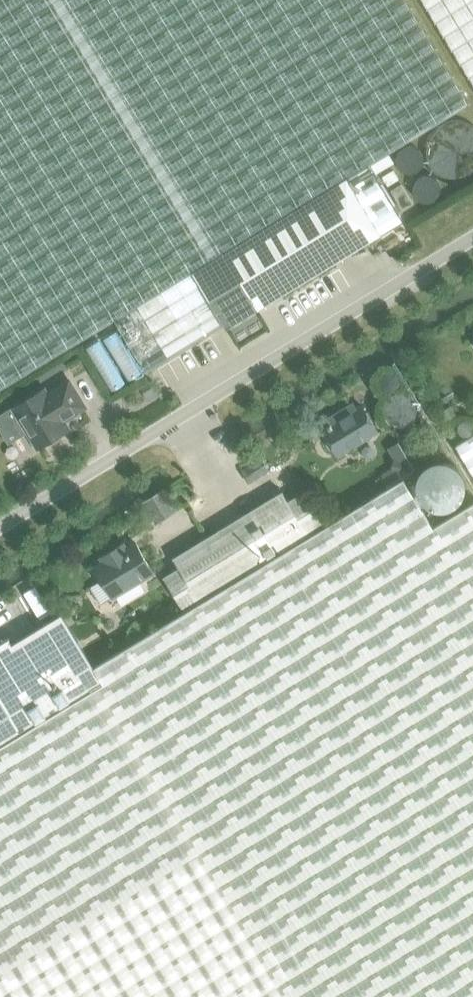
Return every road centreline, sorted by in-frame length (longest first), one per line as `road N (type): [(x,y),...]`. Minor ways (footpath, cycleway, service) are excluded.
road 1 (unclassified): [(472,239),(0,525)]

